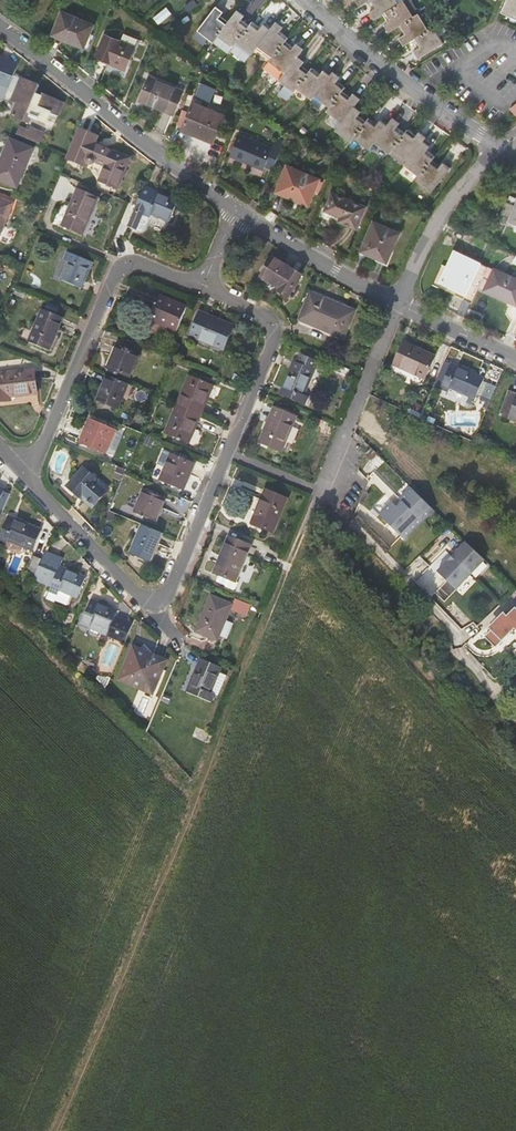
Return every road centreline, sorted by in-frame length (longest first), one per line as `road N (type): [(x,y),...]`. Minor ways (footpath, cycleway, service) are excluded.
road 1 (track): [(319,496),(55,1130)]
road 2 (residential): [(135,595),(167,598),(275,339),(267,317),(203,291)]
road 3 (residential): [(203,291),(140,265),(115,272),(30,482)]
road 4 (residential): [(238,210),(0,28)]
road 5 (residential): [(506,147),(392,72),(309,0)]
road 6 (residential): [(400,305),(319,496)]
road 7 (residential): [(506,147),(446,207),(400,305)]
road 8 (residential): [(400,305),(238,210)]
road 9 (residential): [(135,595),(30,482)]
road 10 (residential): [(515,358),(400,305)]

